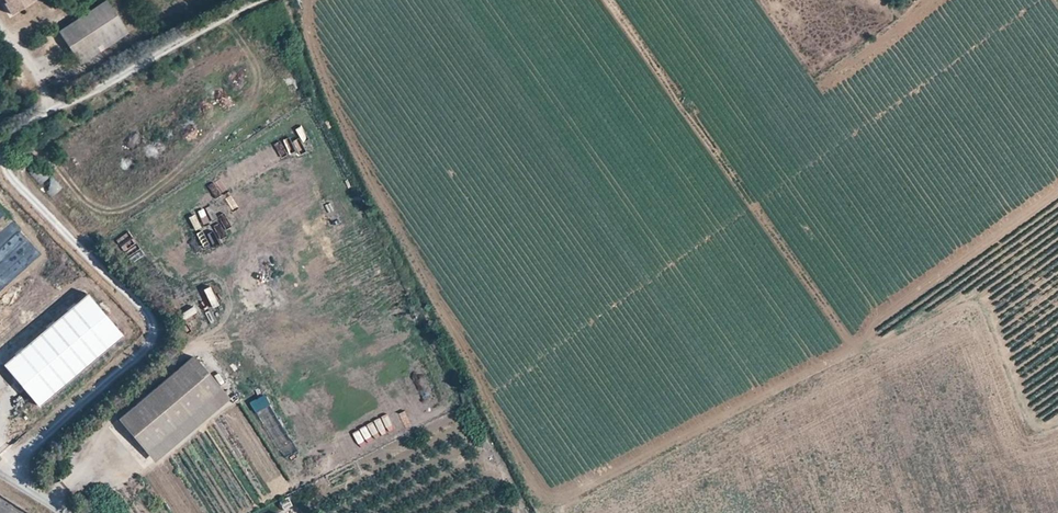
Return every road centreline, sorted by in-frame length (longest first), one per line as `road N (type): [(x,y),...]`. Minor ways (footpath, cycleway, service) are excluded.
road 1 (track): [(10,479),(151,336),(149,320),(132,300),(10,183),(2,137),(267,0)]

